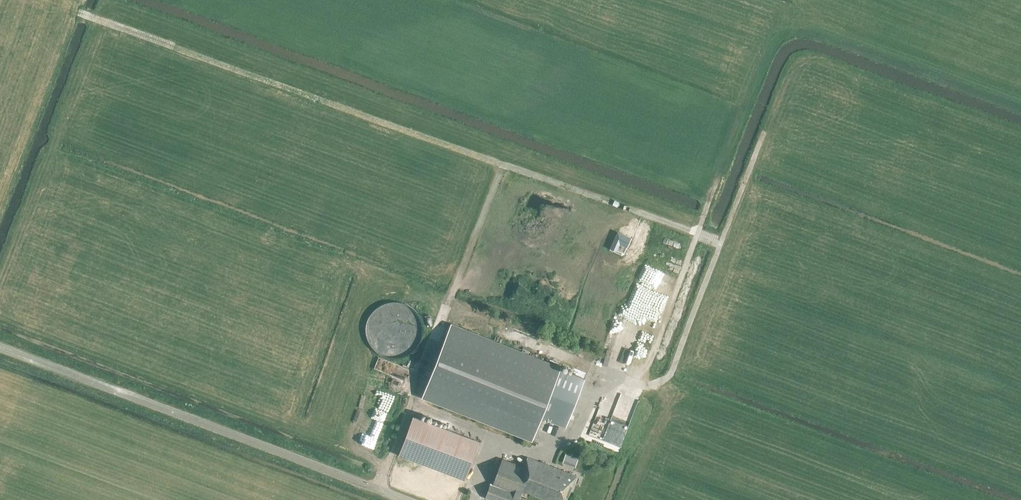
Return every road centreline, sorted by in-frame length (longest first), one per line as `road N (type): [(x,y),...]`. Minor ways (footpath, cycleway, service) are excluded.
road 1 (unclassified): [(0,348),(406,499)]

